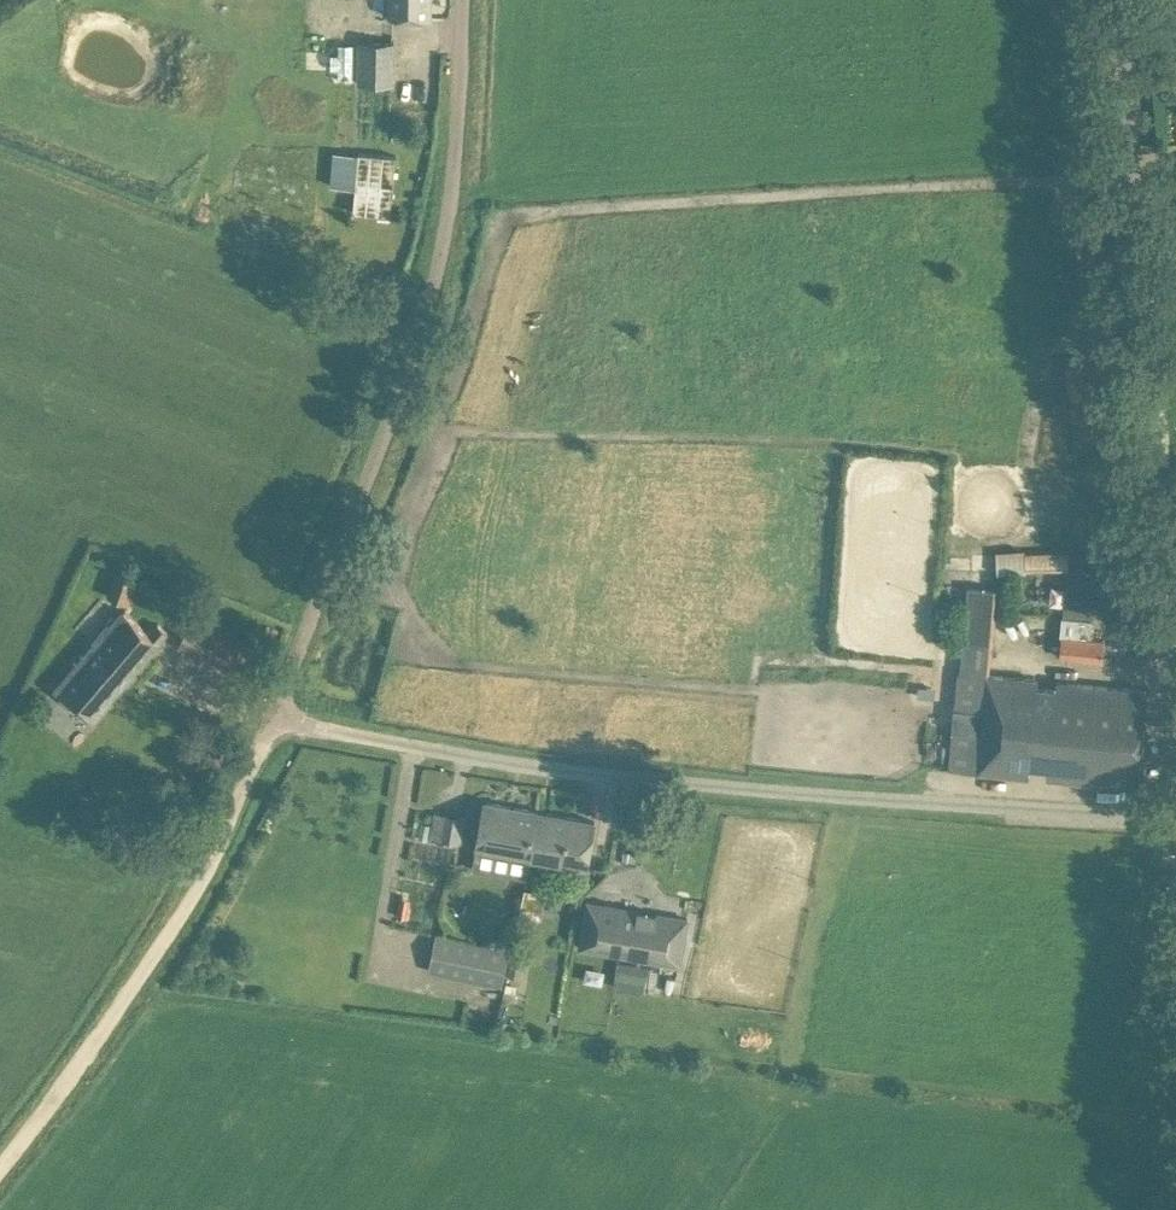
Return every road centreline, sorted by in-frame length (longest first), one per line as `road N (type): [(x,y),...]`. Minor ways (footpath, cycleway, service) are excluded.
road 1 (unclassified): [(1175,821),(597,776),(273,713),(431,299),(453,192),(463,0)]
road 2 (track): [(0,1169),(202,878),(273,713)]
road 3 (unclassified): [(1175,697),(1146,382)]
road 4 (unclassified): [(1140,313),(1118,0)]

